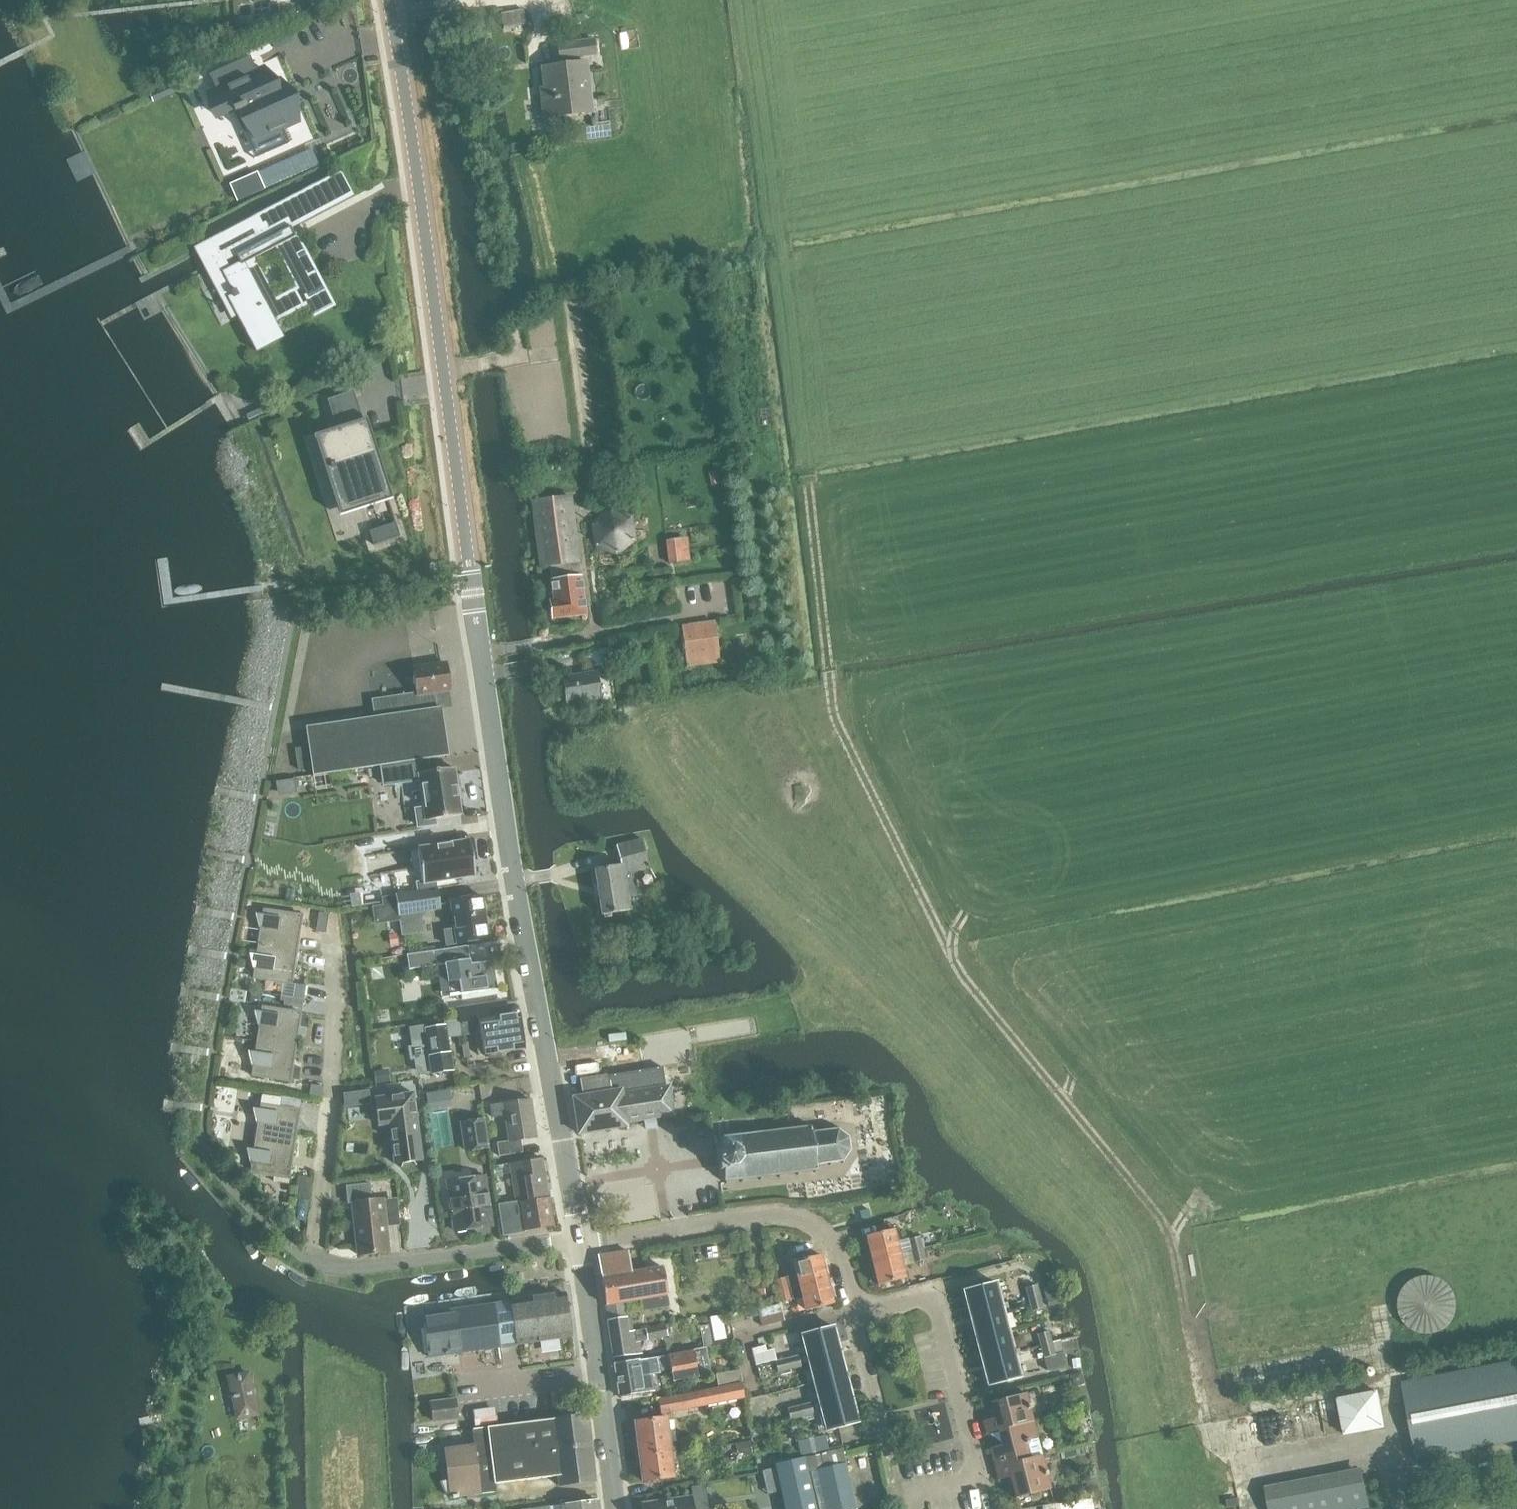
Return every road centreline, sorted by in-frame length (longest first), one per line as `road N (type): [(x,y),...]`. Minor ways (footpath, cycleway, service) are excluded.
road 1 (tertiary): [(572,1236),(388,0)]
road 2 (track): [(1187,1316),(1170,1232),(950,953),(833,711),(785,246)]
road 3 (residential): [(572,1236),(350,1266),(316,1259),(335,1060),(330,935)]
road 4 (residential): [(858,1313),(935,1294),(980,1478),(908,1494),(911,1508)]
road 5 (residential): [(572,1236),(756,1212),(799,1215),(830,1237),(858,1313)]
road 6 (tertiary): [(613,1508),(591,1365)]
road 7 (residential): [(858,1313),(889,1443)]
road 8 (residential): [(591,1365),(461,1384)]
road 9 (tertiary): [(591,1365),(572,1236)]

